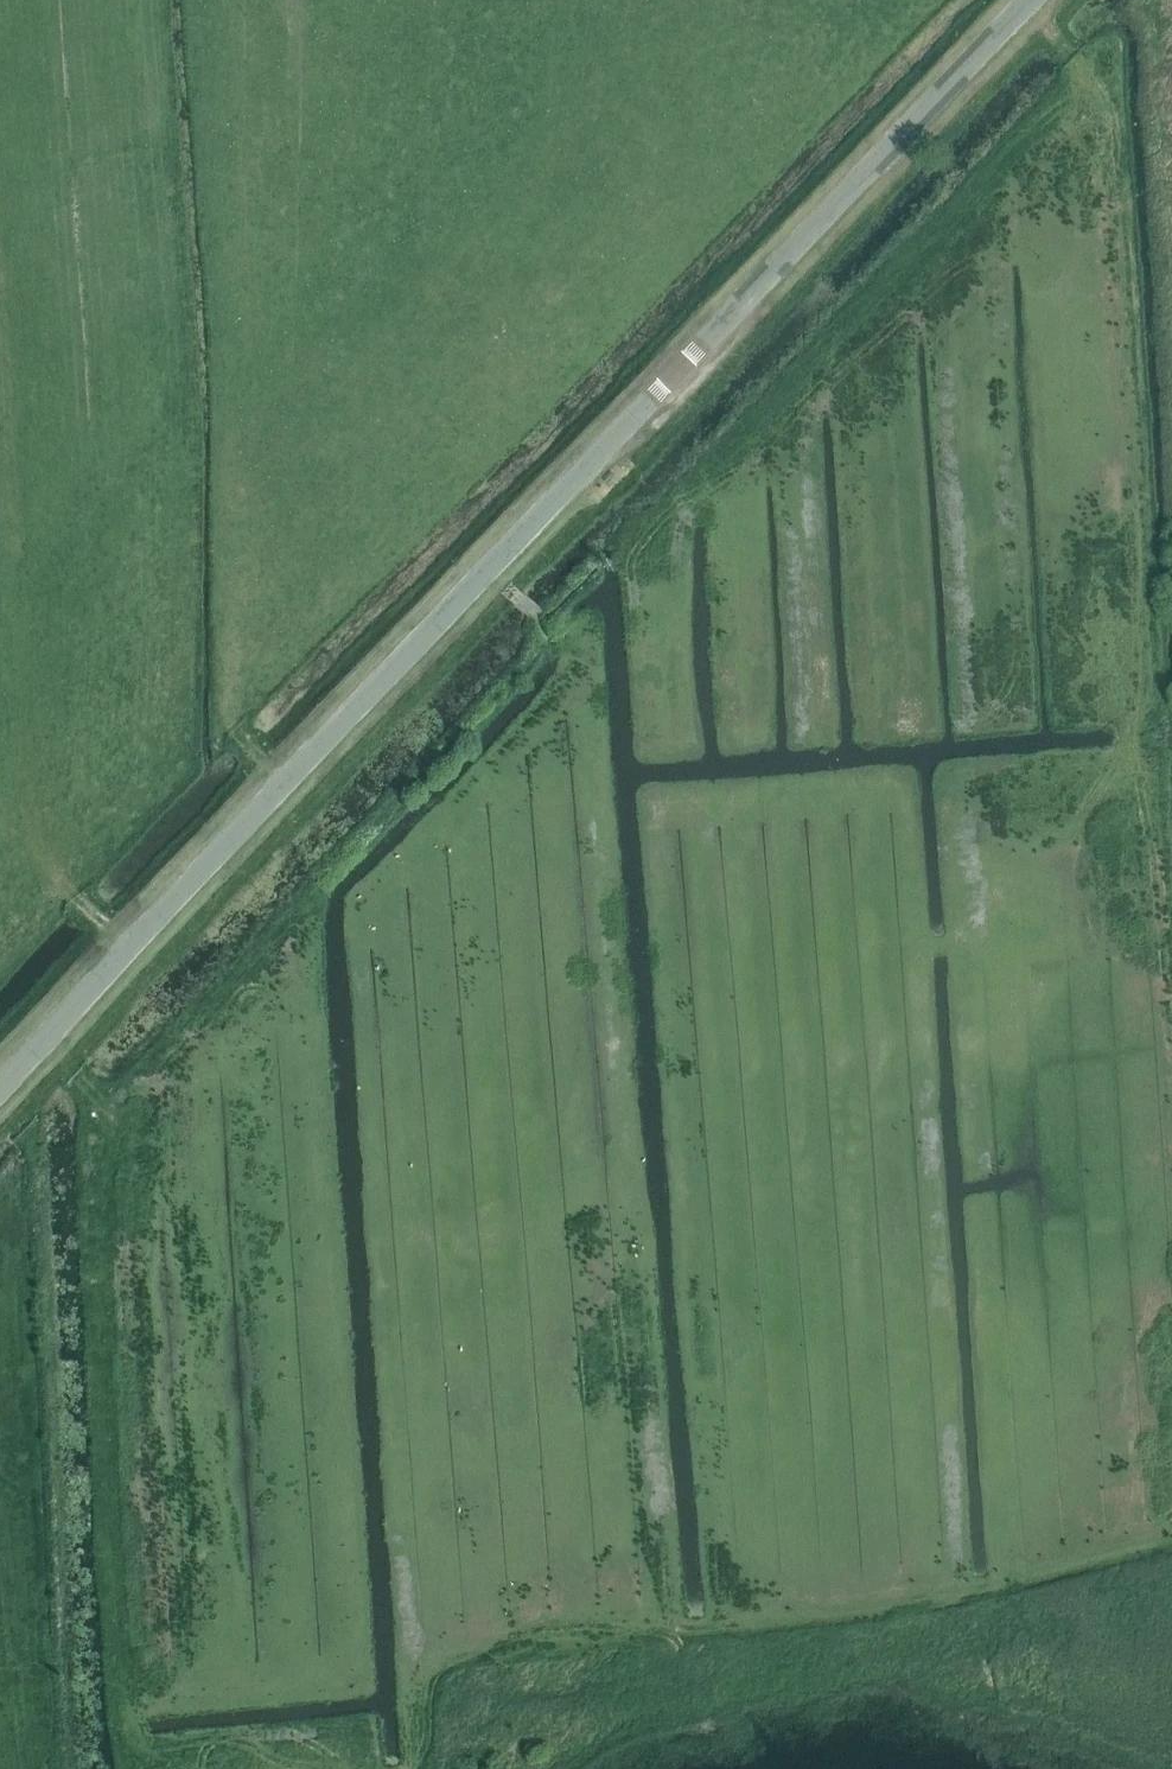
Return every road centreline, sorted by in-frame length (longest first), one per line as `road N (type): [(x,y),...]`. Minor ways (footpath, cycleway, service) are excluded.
road 1 (unclassified): [(0,1095),(1036,0)]

